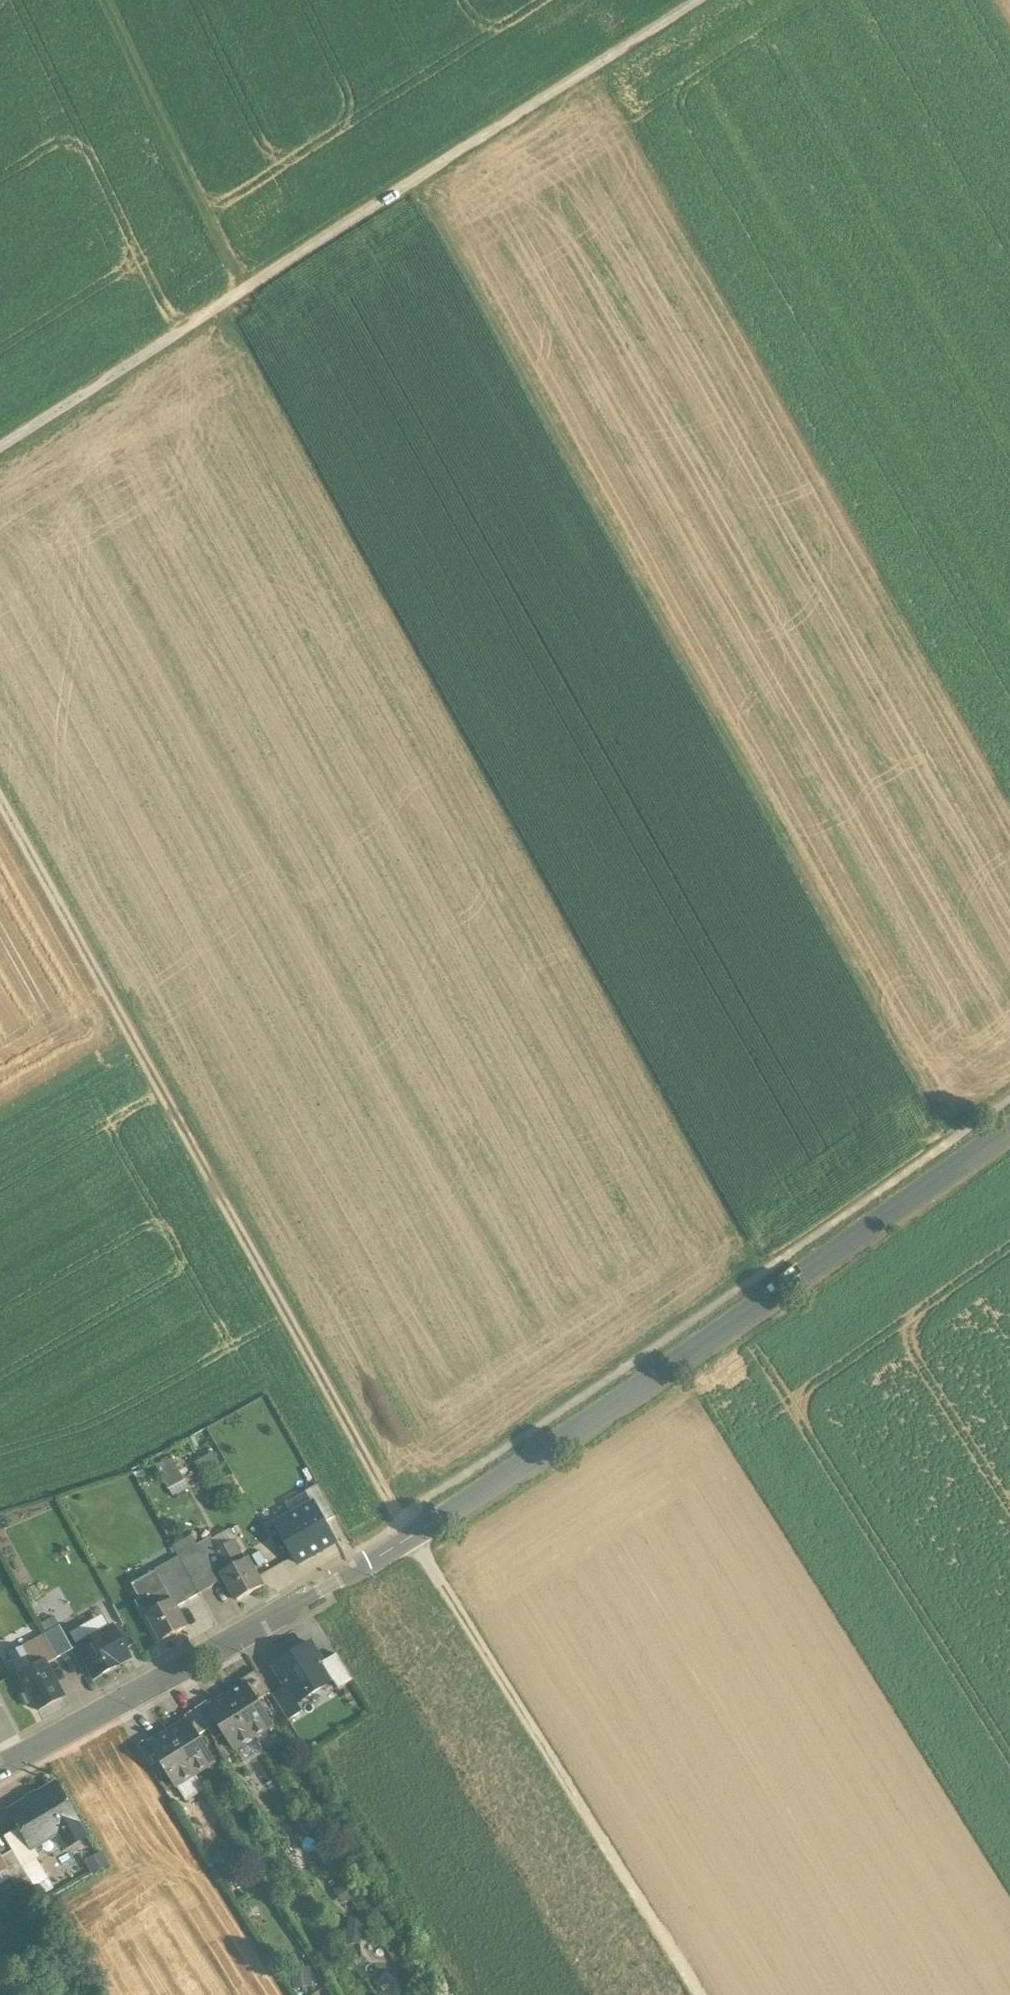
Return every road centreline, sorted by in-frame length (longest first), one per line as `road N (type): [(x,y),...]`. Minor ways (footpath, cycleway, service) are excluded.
road 1 (track): [(693,1994),(399,1524),(0,809)]
road 2 (unclassified): [(1009,1131),(410,1538),(0,1770)]
road 3 (track): [(0,452),(702,0)]
road 4 (track): [(102,0),(243,295)]

